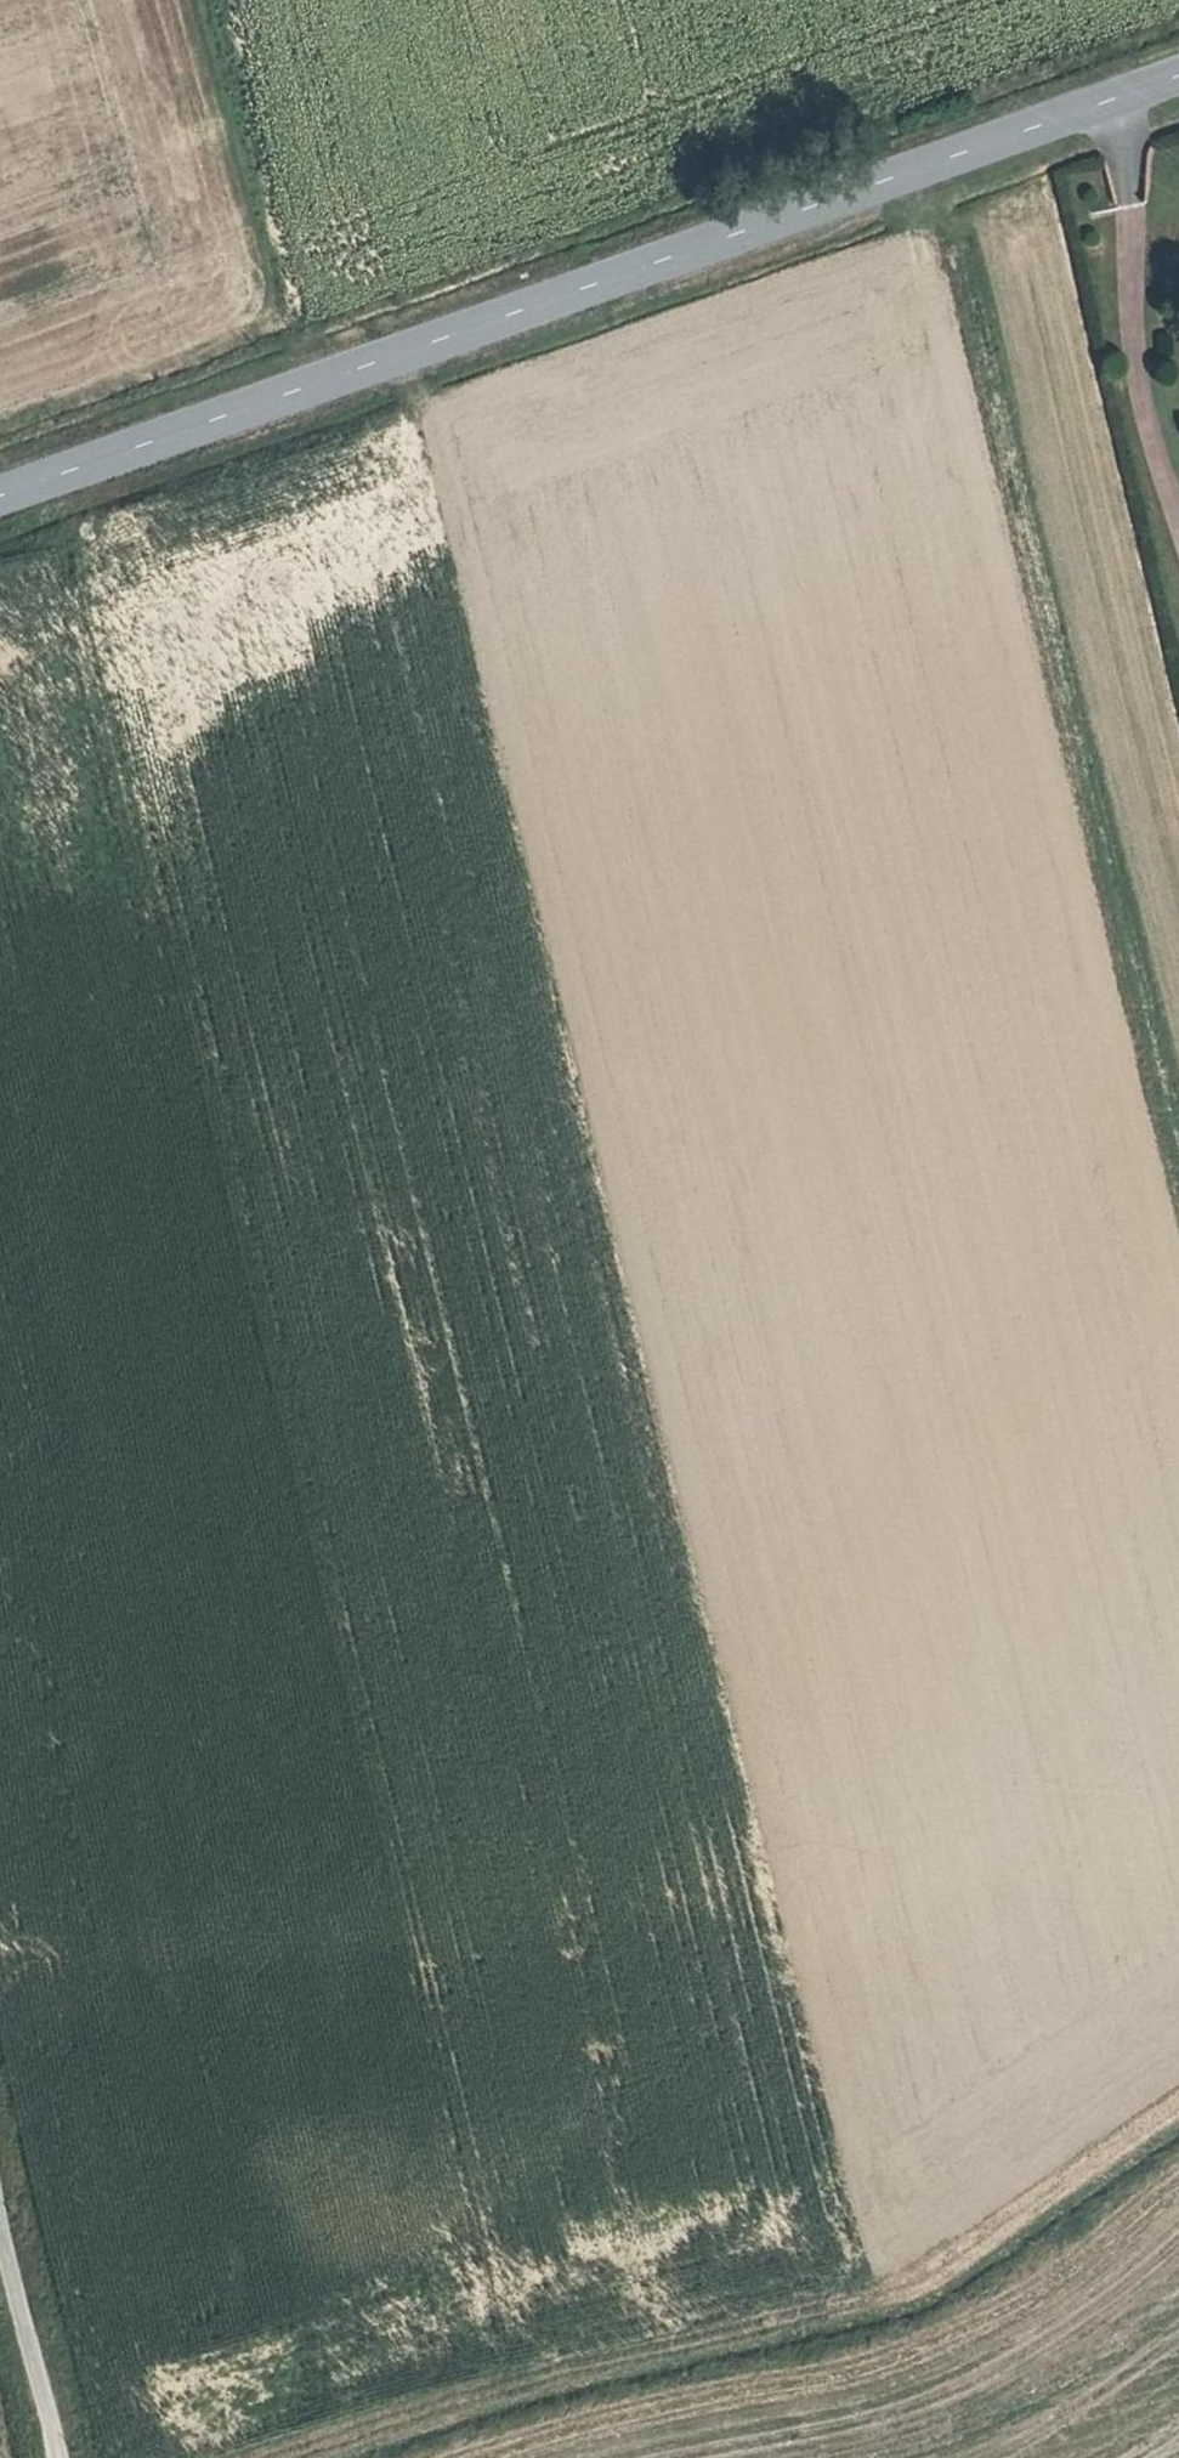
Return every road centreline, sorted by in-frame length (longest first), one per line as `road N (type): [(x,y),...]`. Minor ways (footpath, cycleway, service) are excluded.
road 1 (secondary): [(0,497),(1178,76)]
road 2 (track): [(0,2228),(59,2457)]

